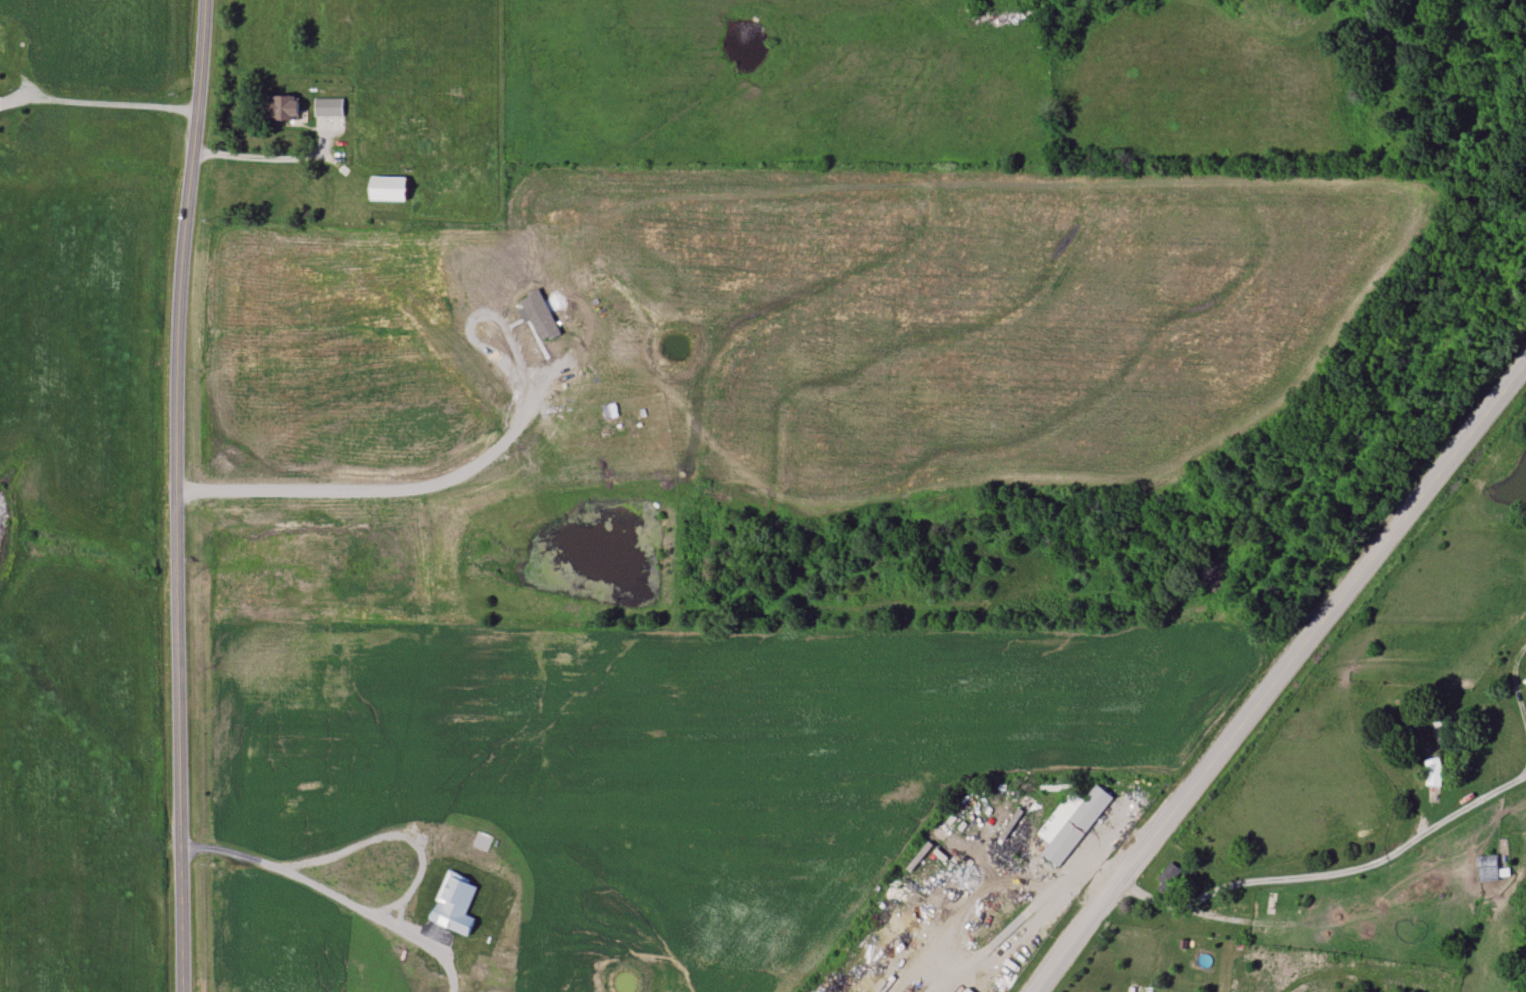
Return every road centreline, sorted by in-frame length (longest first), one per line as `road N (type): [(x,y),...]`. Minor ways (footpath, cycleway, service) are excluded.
road 1 (tertiary): [(183,991),(175,309),(206,0)]
road 2 (primary): [(1035,991),(1525,362)]
road 3 (residential): [(1123,879),(927,891)]

